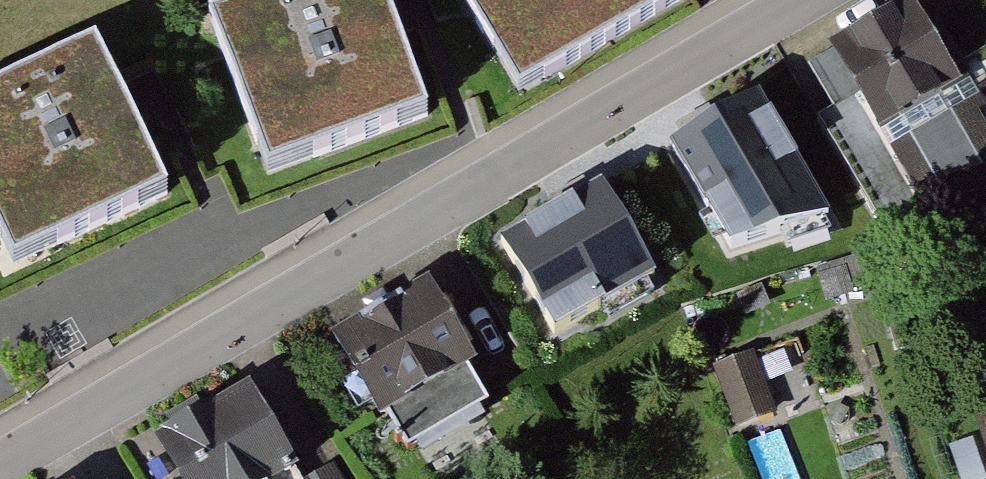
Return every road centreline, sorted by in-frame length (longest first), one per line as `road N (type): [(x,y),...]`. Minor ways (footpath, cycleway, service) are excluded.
road 1 (residential): [(803,0),(0,469)]

